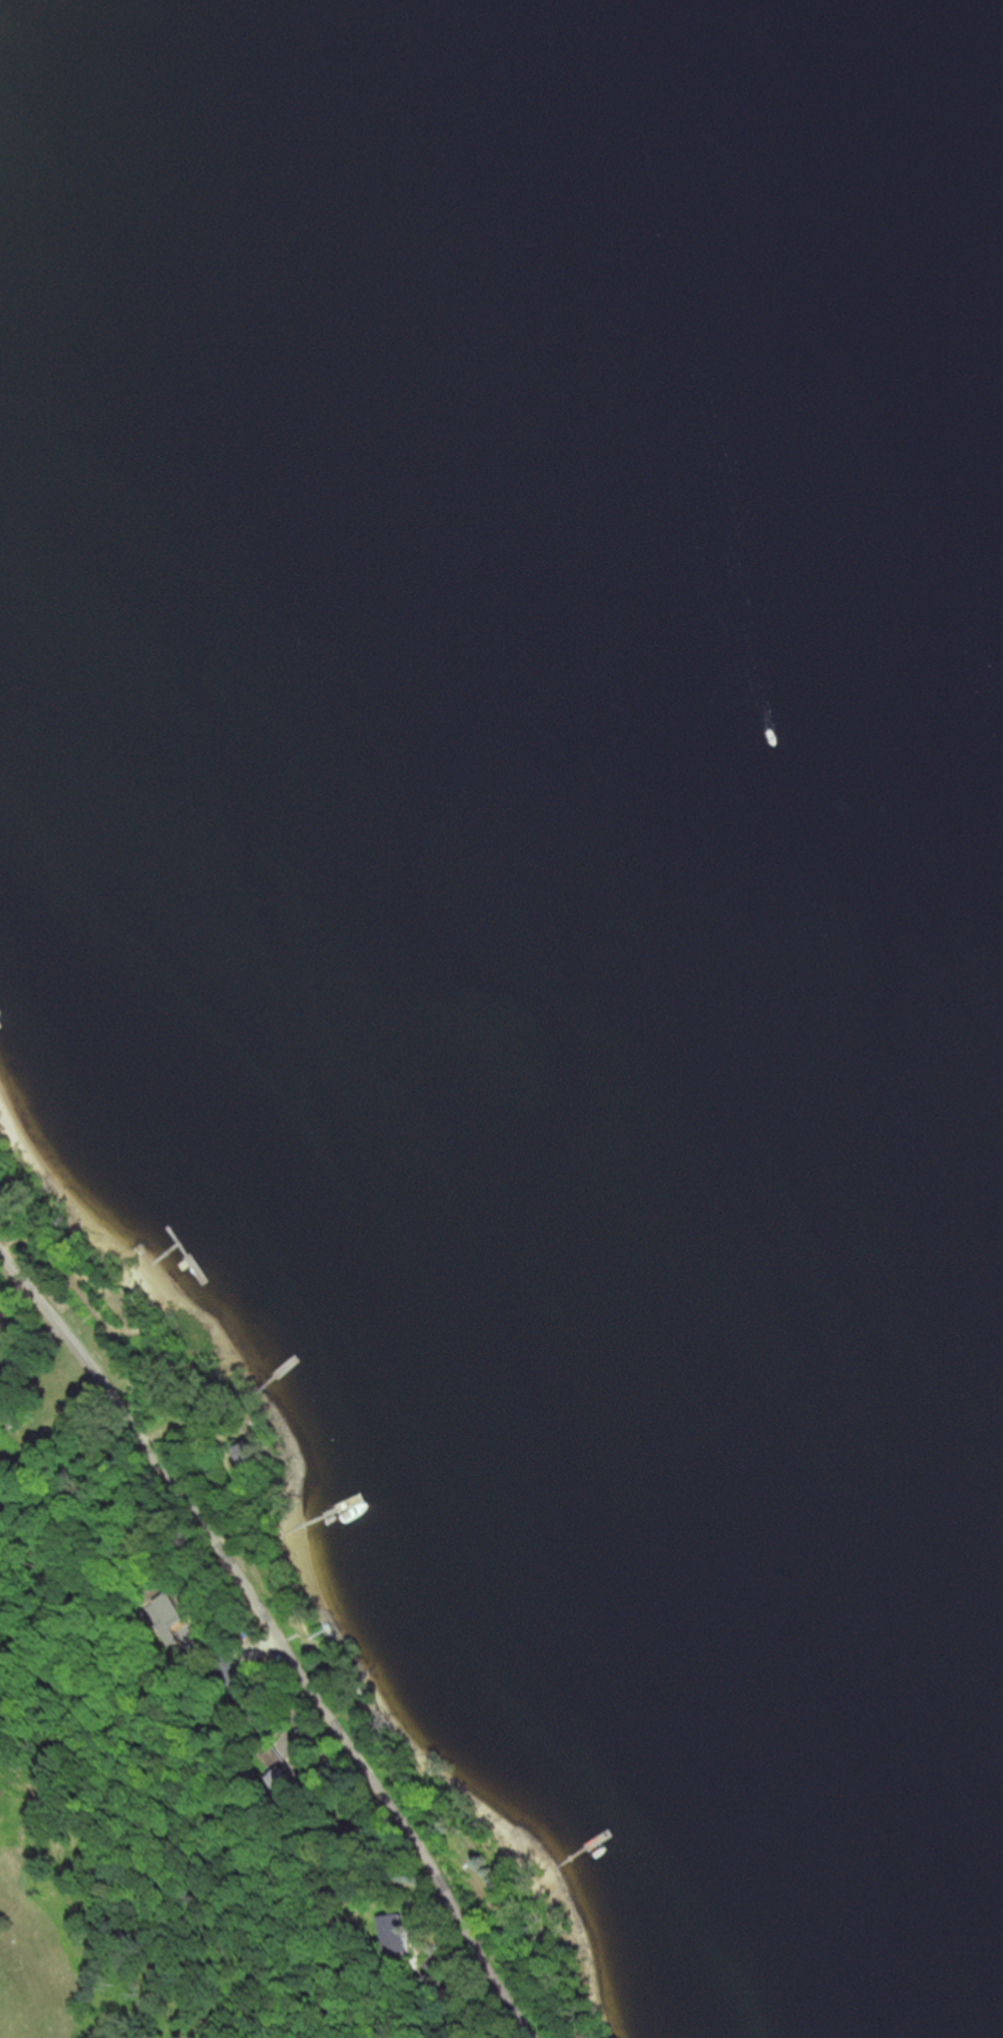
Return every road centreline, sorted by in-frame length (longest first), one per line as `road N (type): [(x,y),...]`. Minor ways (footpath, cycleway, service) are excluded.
road 1 (residential): [(531,2037),(387,1799),(182,1489),(0,1250)]

